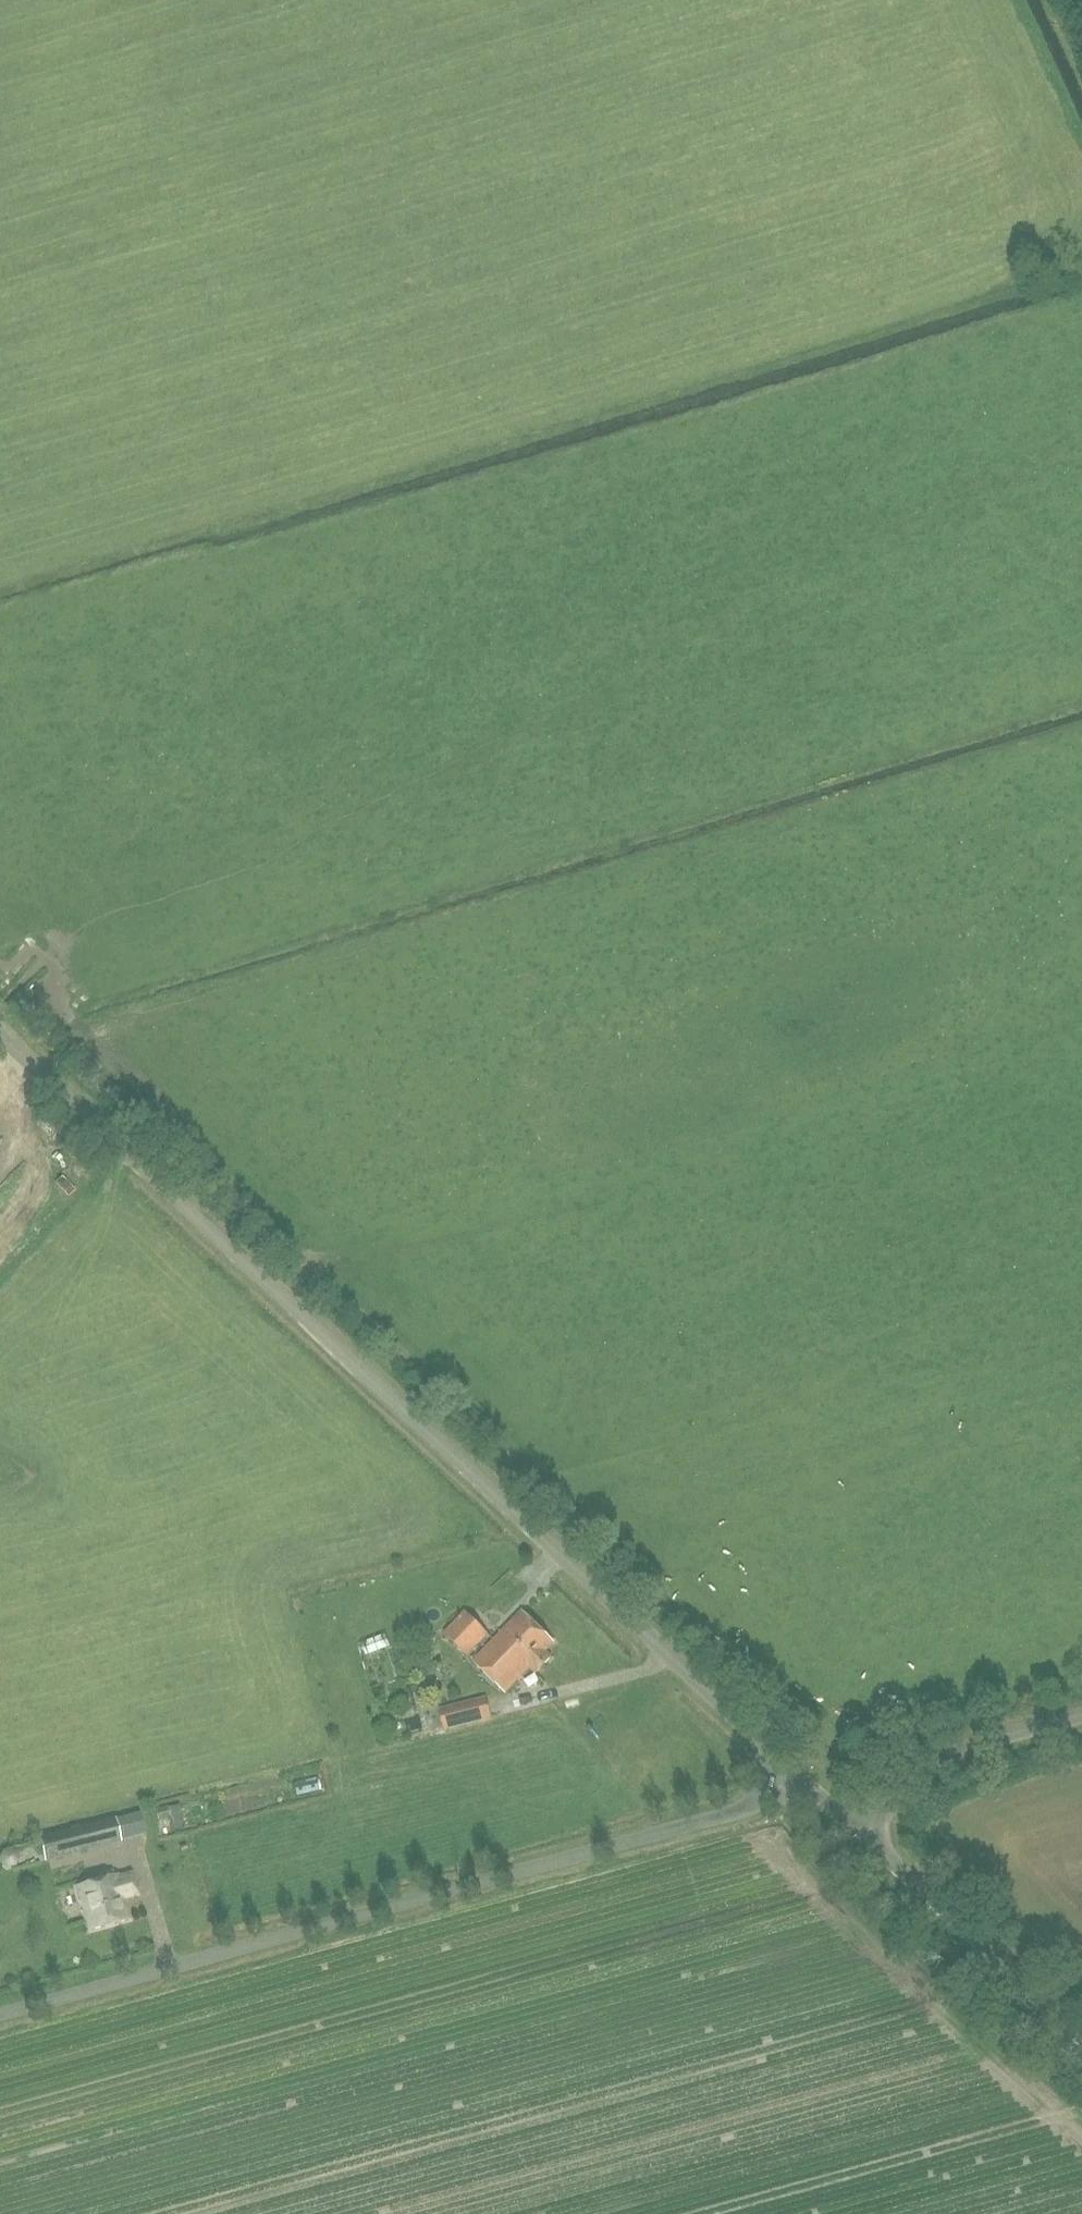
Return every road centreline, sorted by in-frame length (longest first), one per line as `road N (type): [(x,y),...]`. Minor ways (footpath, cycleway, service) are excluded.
road 1 (unclassified): [(795,1774),(0,1035)]
road 2 (unclassified): [(0,2015),(731,1812),(795,1774)]
road 3 (unclassified): [(1081,2037),(865,1832)]
road 4 (unclassified): [(865,1832),(935,1762),(1081,1714)]

